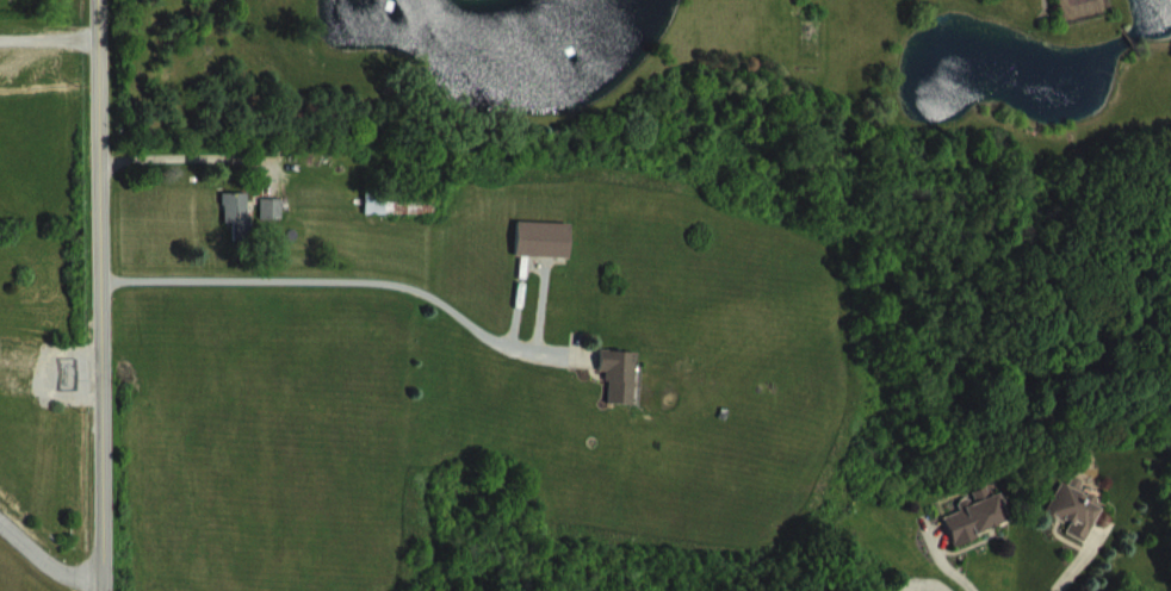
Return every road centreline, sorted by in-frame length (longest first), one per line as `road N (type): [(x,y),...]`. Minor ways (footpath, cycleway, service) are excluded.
road 1 (secondary): [(104,590),(96,0)]

